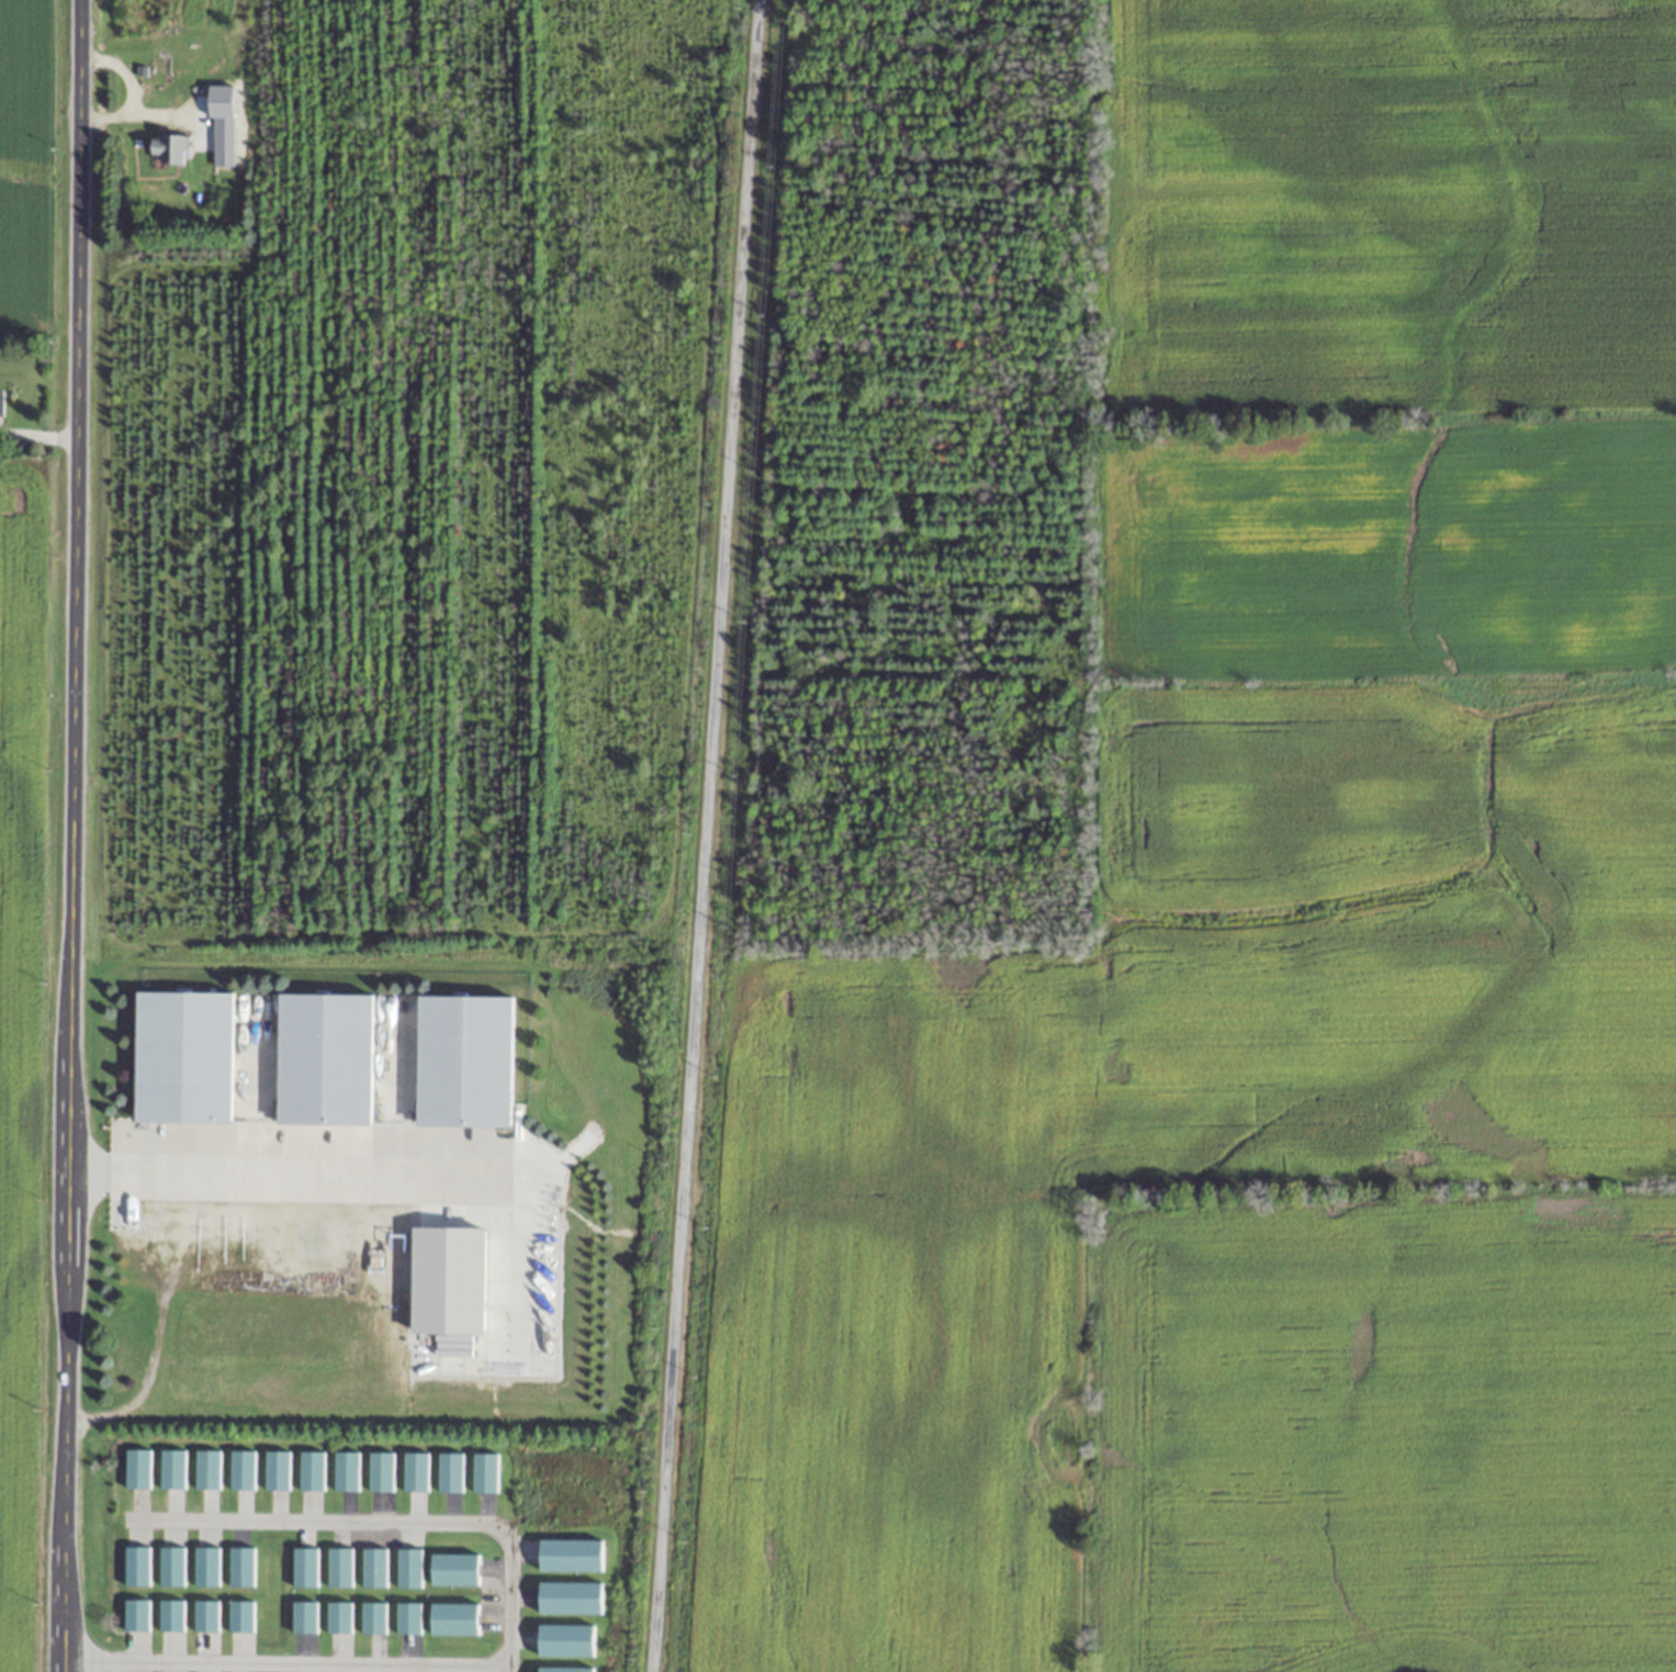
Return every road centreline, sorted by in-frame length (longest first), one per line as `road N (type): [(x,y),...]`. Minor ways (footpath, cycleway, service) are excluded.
road 1 (tertiary): [(62,1671),(80,0)]

